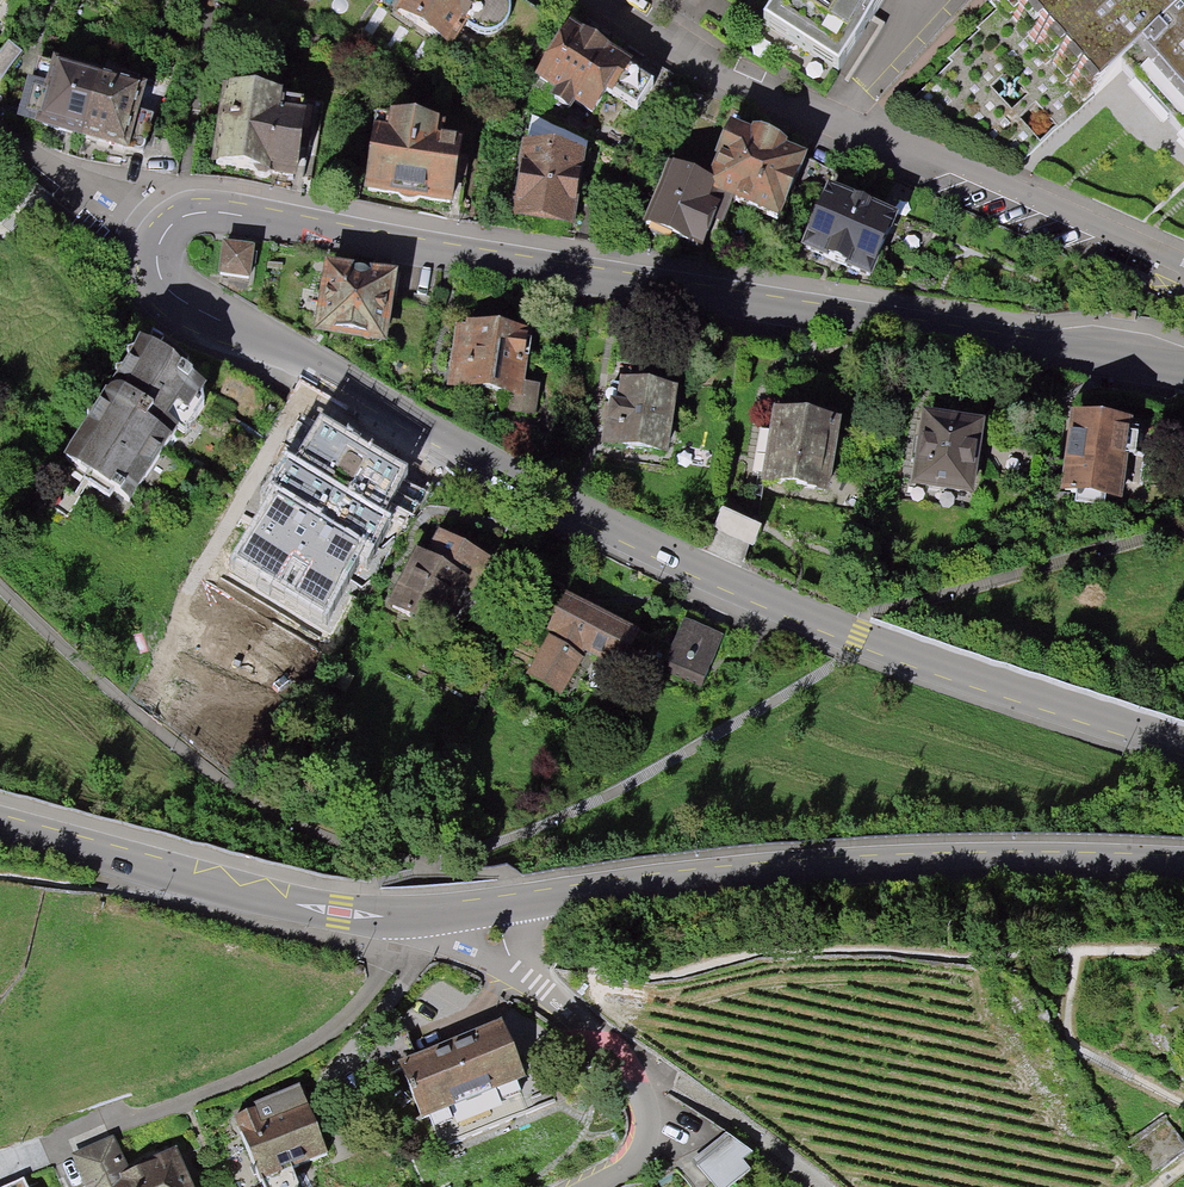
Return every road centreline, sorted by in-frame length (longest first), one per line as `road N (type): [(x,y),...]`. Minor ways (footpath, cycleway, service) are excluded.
road 1 (residential): [(1183,749),(857,636),(523,482),(176,299),(155,271),(159,234)]
road 2 (residential): [(159,234),(189,215),(222,215),(1183,372)]
road 3 (residential): [(488,910),(709,876),(831,868),(970,861),(1183,866)]
road 4 (residential): [(1183,275),(716,71),(603,0)]
road 5 (residential): [(0,824),(342,914),(488,910)]
road 6 (residential): [(603,1186),(624,1176),(647,1138),(638,1083),(589,1024),(515,966),(488,910)]
road 7 (residential): [(159,234),(53,173),(0,133)]

